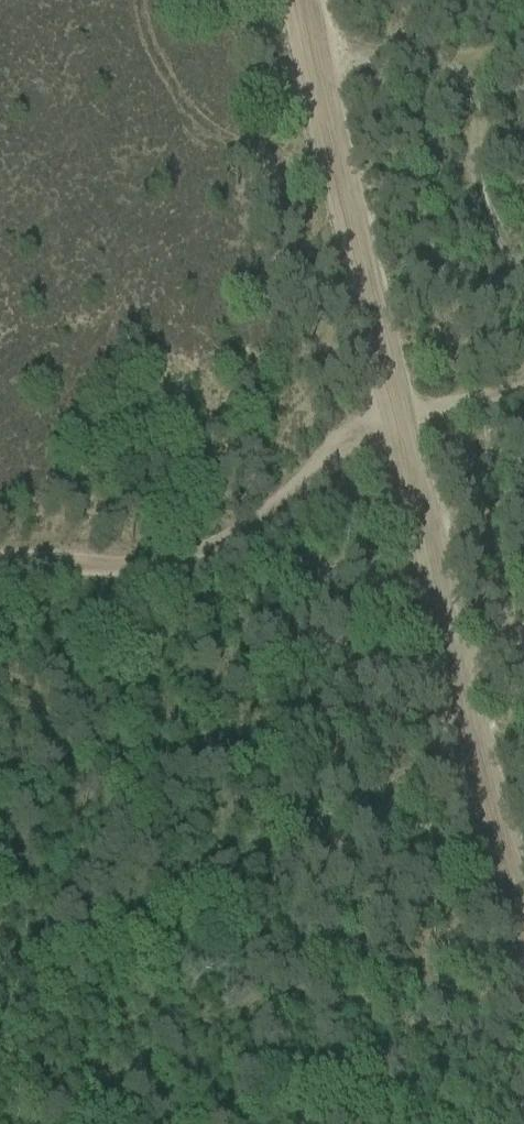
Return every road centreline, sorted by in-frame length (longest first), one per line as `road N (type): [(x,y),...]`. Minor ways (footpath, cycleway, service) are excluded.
road 1 (track): [(523,950),(488,827),(300,0)]
road 2 (track): [(0,573),(142,565),(325,488),(401,443)]

